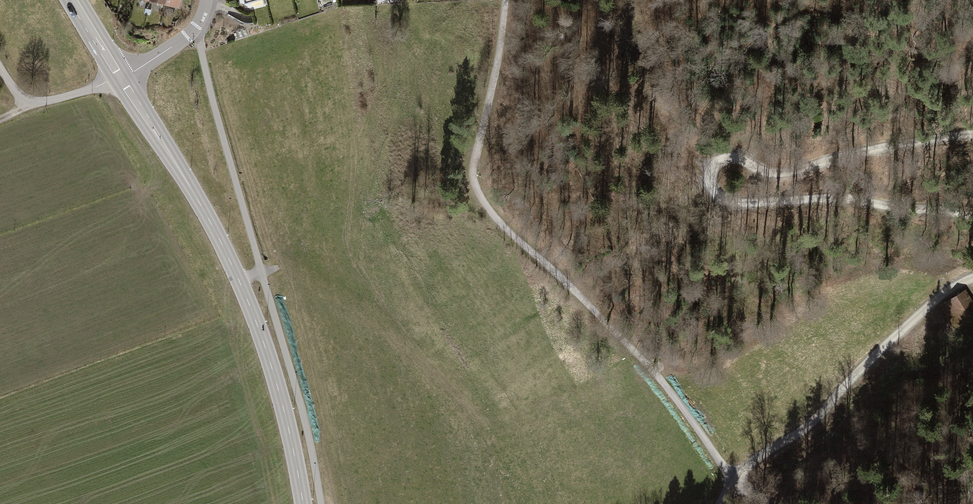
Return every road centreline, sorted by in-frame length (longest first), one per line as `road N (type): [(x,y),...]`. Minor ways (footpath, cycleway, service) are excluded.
road 1 (track): [(505,0),(473,163),(479,196),(667,387),(738,478)]
road 2 (track): [(972,215),(851,199),(730,201),(711,184),(713,169),(723,161),(795,172),(972,133)]
road 3 (secondary): [(120,76),(239,280),(285,415),(303,503)]
road 4 (track): [(721,503),(751,464),(805,428),(896,335),(972,278)]
road 5 (residential): [(0,71),(31,107),(120,76)]

